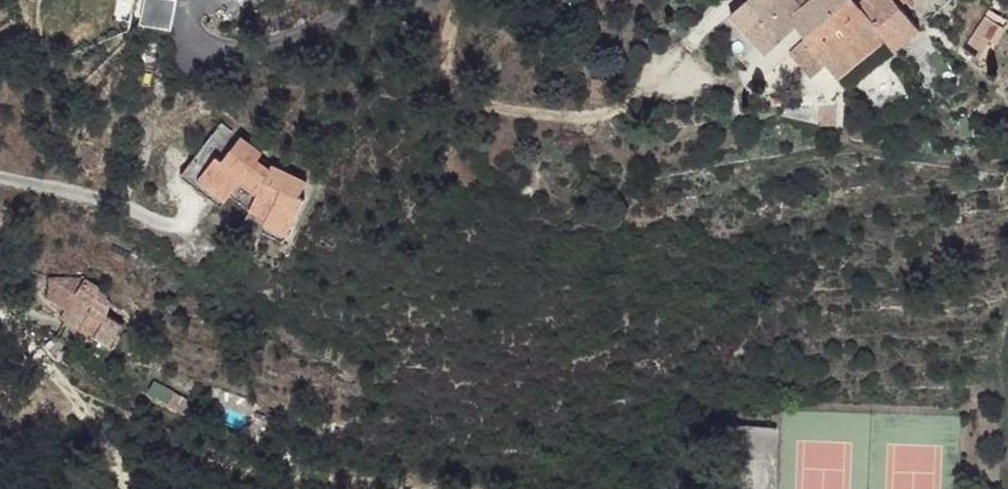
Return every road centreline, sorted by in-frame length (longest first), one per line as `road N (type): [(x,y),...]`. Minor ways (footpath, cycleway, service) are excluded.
road 1 (unclassified): [(178,230),(119,201),(0,180)]
road 2 (unclassified): [(193,50),(297,42),(362,0)]

